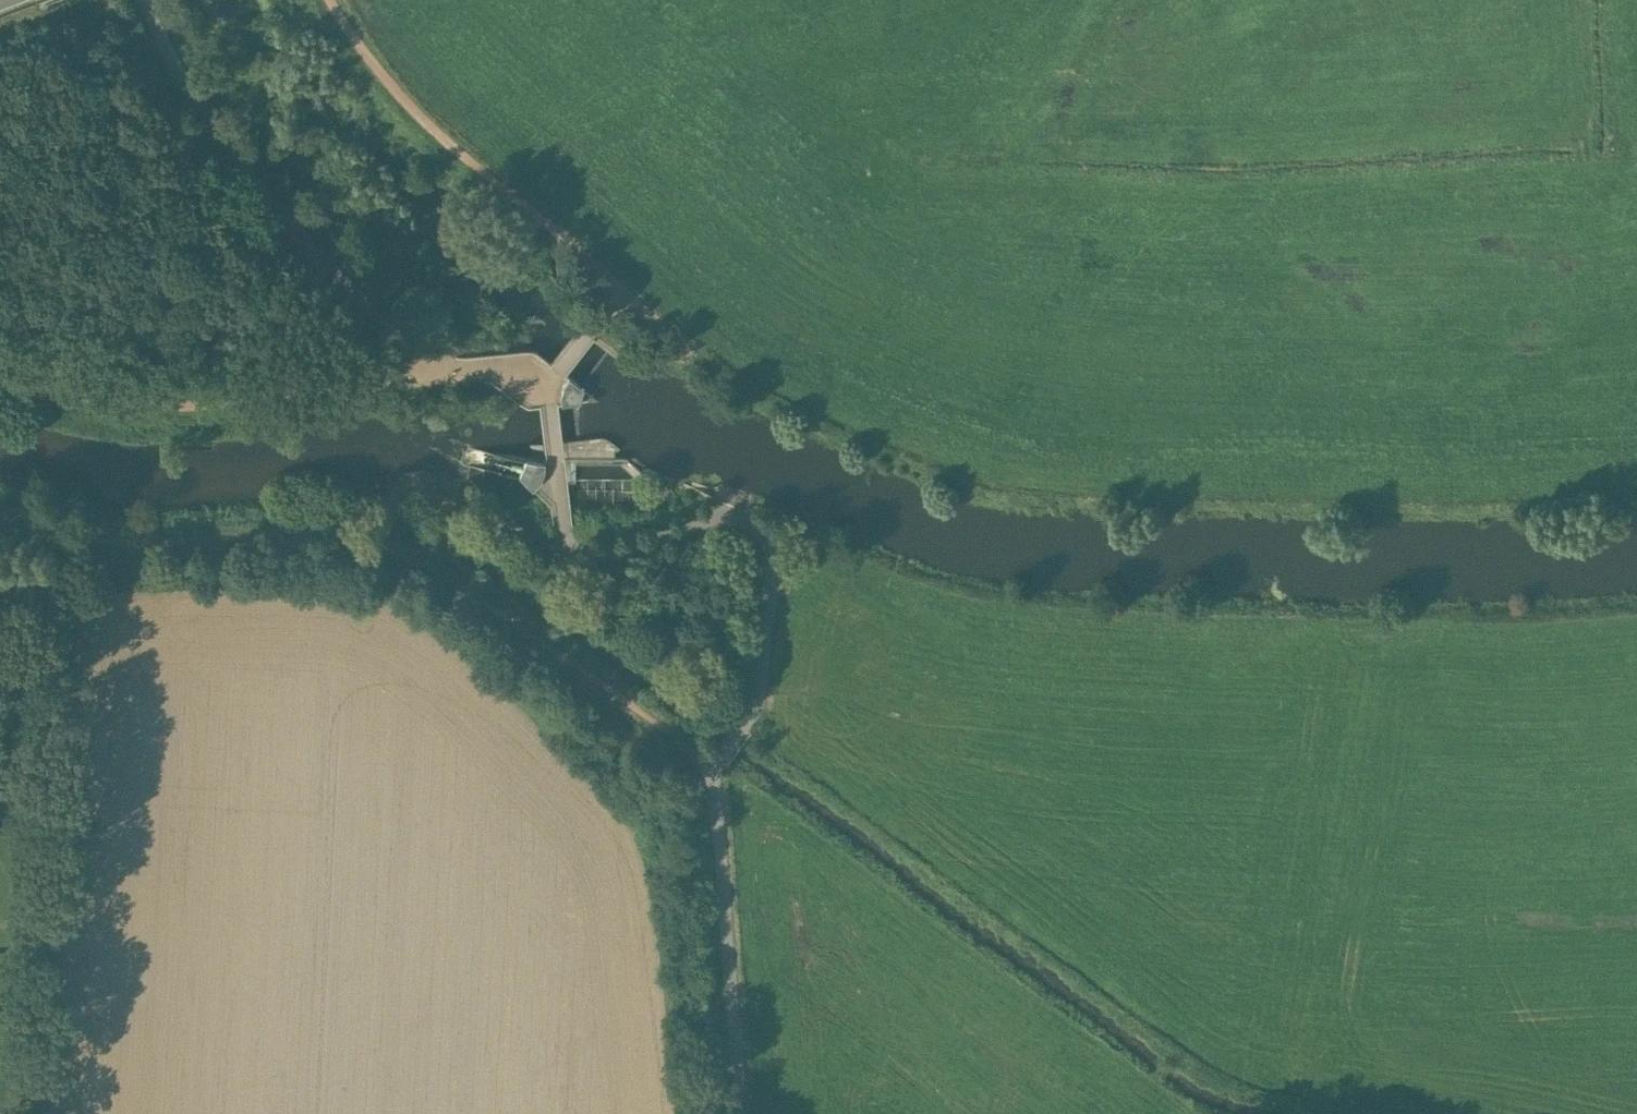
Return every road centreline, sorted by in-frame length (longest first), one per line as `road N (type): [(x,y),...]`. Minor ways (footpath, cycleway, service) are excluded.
road 1 (unclassified): [(715,773),(740,1113)]
road 2 (track): [(615,294),(737,387),(828,427)]

